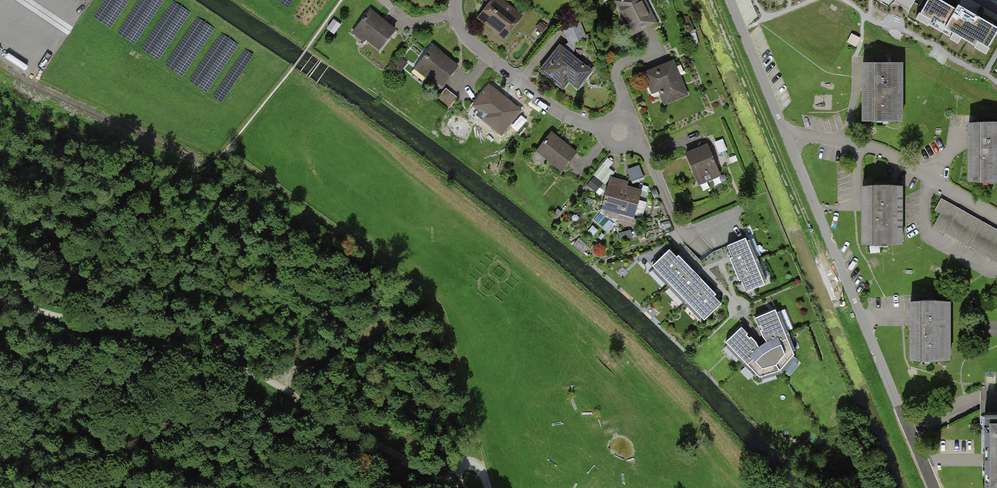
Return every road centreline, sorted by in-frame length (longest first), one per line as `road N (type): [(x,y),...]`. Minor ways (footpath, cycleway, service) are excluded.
road 1 (residential): [(933,487),(788,140)]
road 2 (track): [(328,416),(279,383),(222,361),(0,300)]
road 3 (residential): [(788,140),(810,136),(880,150),(996,216)]
road 4 (residential): [(456,0),(464,34),(478,48),(564,114),(620,133)]
road 5 (track): [(464,487),(328,416)]
road 6 (residential): [(788,140),(727,0)]

